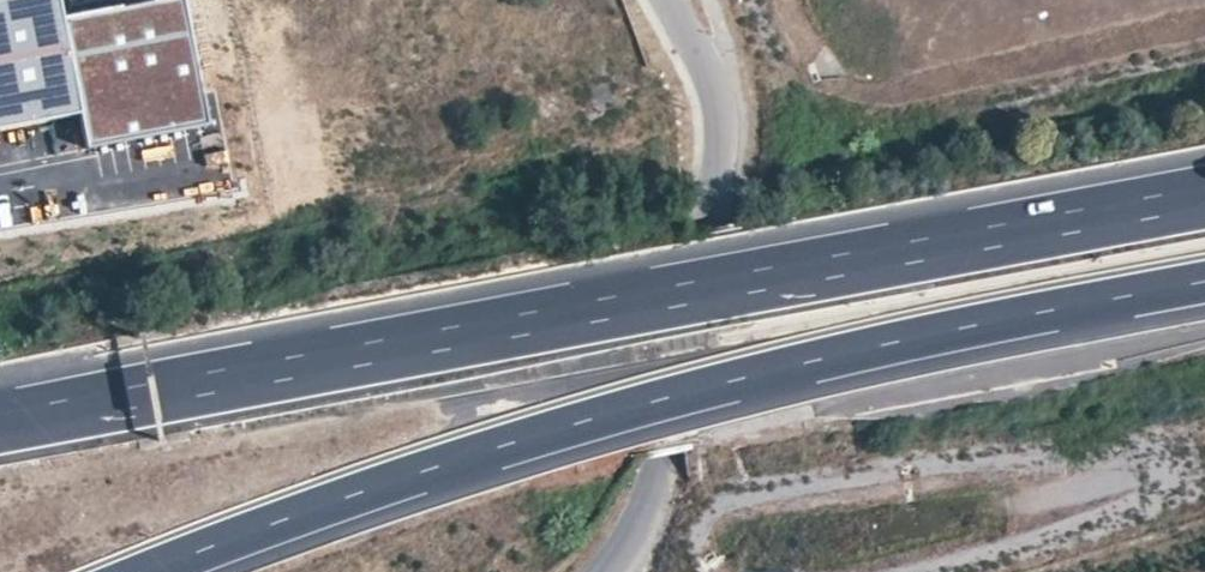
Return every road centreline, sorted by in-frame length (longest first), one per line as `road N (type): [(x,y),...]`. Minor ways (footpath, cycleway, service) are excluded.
road 1 (motorway): [(1204,197),(0,422)]
road 2 (motorway): [(150,571),(423,473),(695,393),(1204,283)]
road 3 (unclassified): [(607,571),(637,526),(658,460),(719,186),(715,86)]

